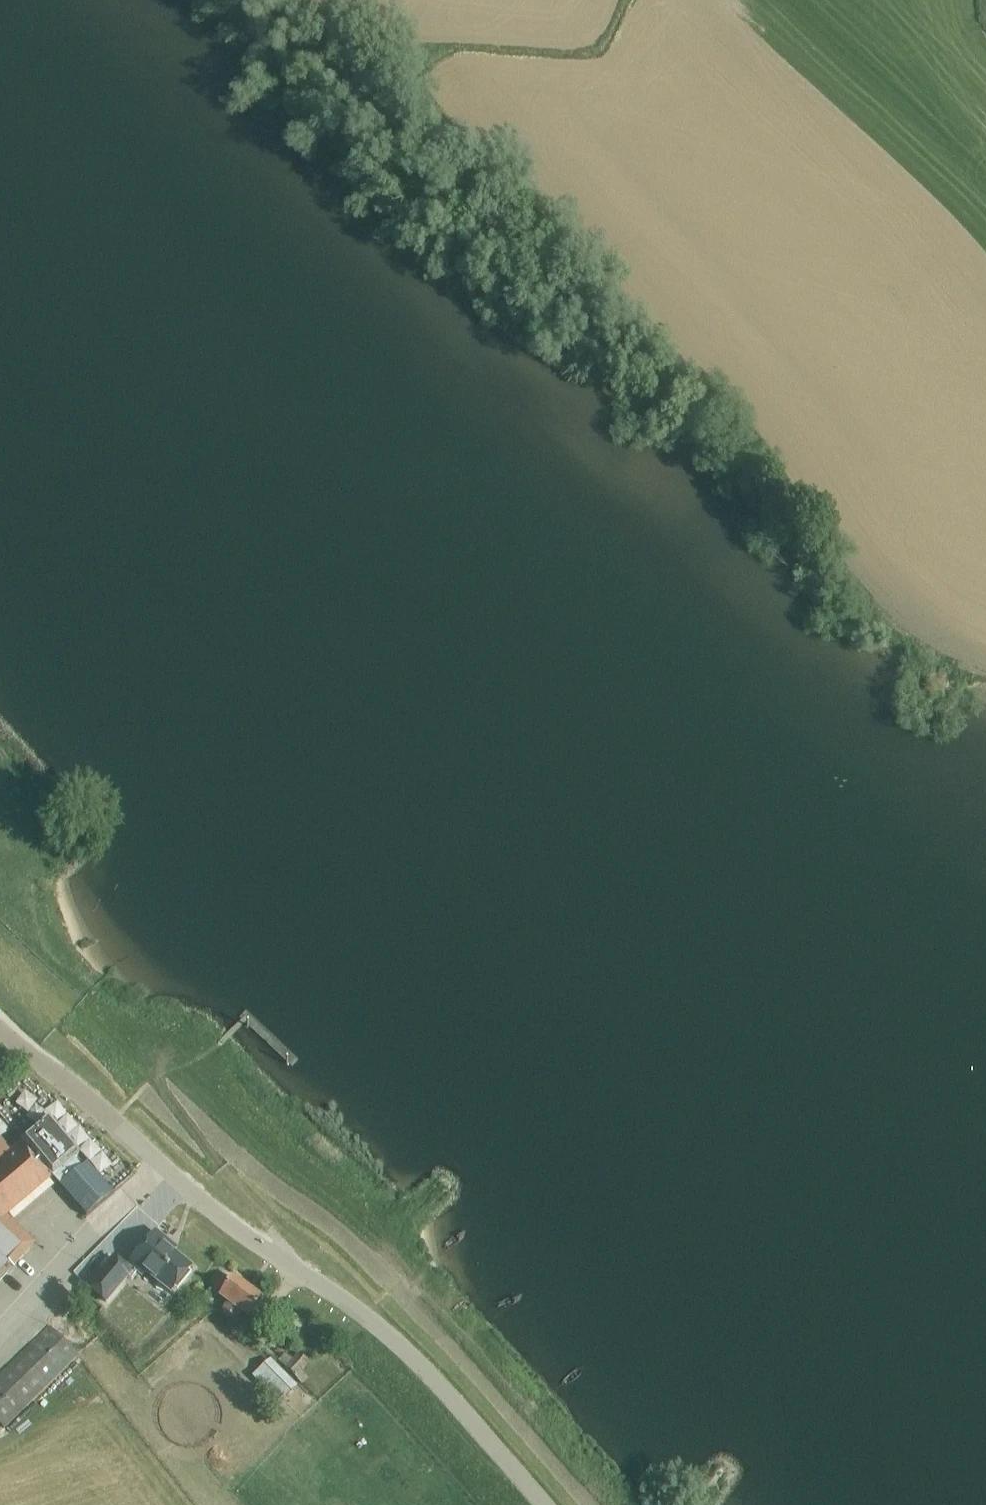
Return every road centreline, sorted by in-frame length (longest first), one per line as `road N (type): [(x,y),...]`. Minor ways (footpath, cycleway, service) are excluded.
road 1 (tertiary): [(544,1504),(422,1367),(353,1308),(245,1234),(0,1030)]

